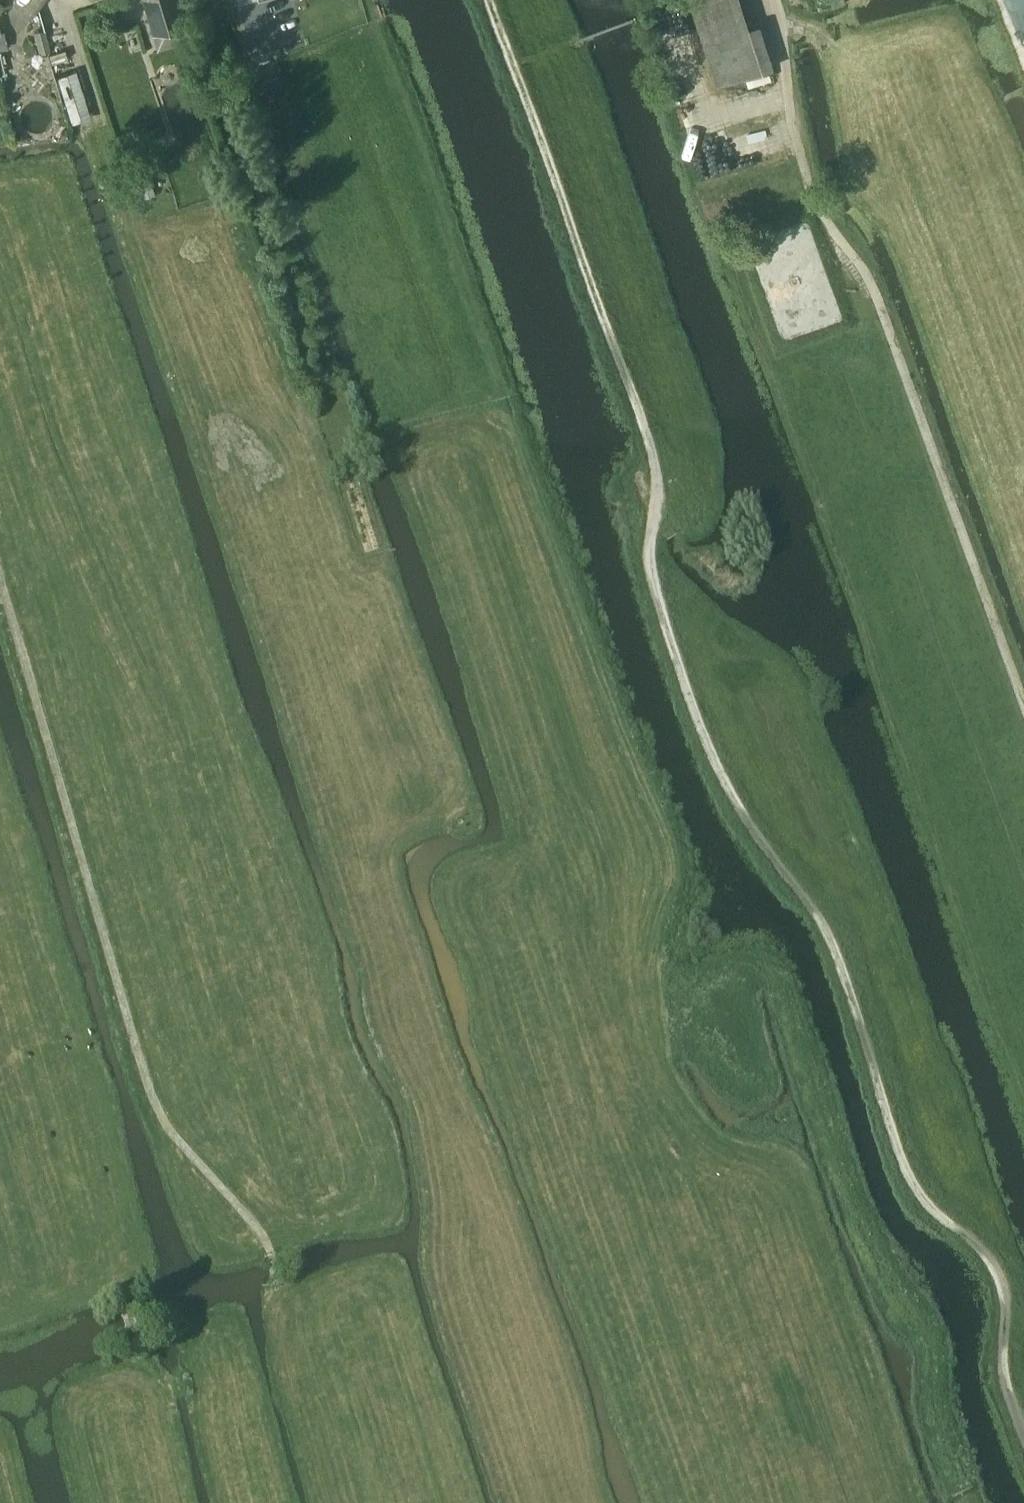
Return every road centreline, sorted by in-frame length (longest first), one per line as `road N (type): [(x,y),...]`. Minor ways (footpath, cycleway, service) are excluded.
road 1 (track): [(290,1326),(258,1230),(164,1126),(0,579)]
road 2 (track): [(1023,703),(873,290),(808,193),(764,0)]

